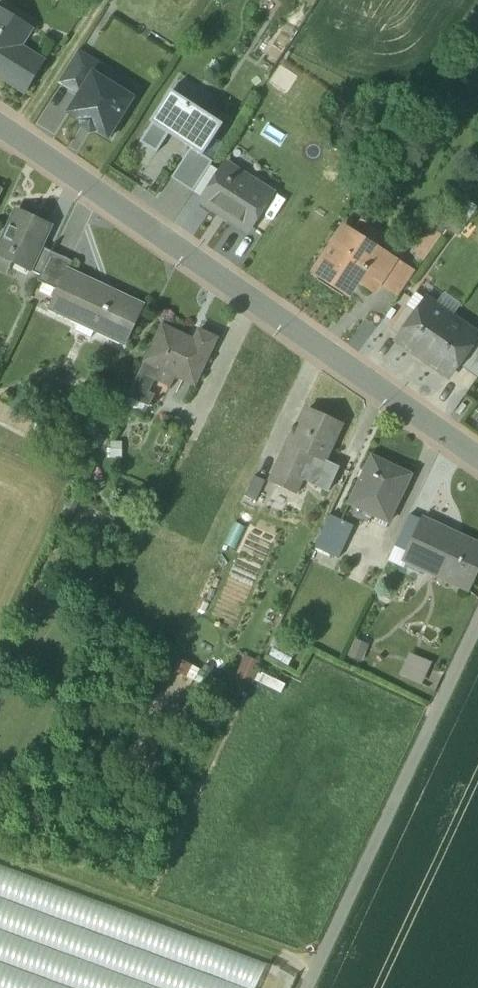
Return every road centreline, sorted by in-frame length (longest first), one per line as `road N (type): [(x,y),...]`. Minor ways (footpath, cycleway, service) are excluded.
road 1 (residential): [(477,461),(0,125)]
road 2 (track): [(306,987),(477,624)]
road 3 (track): [(317,964),(0,856)]
road 4 (track): [(103,0),(18,136)]

